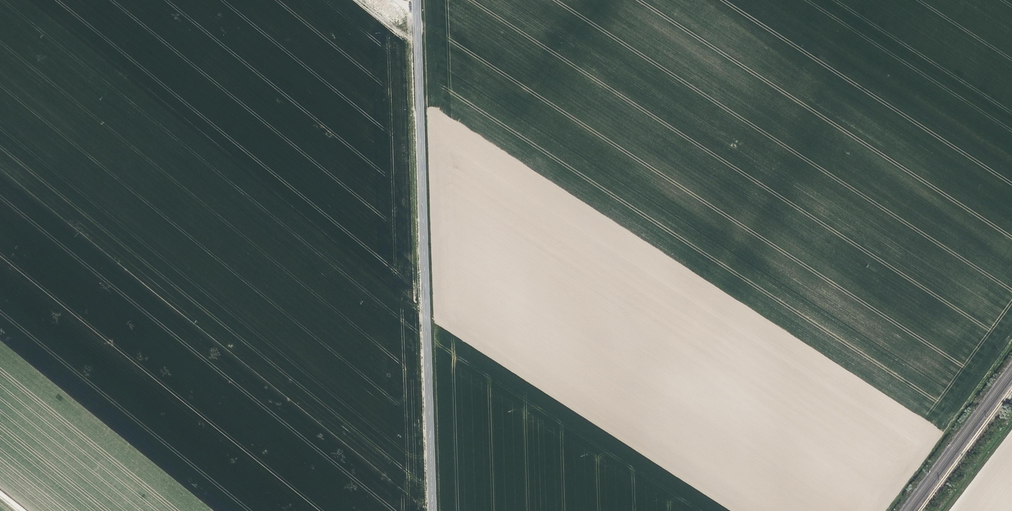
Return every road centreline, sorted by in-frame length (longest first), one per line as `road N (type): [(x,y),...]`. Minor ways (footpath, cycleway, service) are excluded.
road 1 (tertiary): [(414,0),(432,510)]
road 2 (track): [(1011,388),(920,510)]

